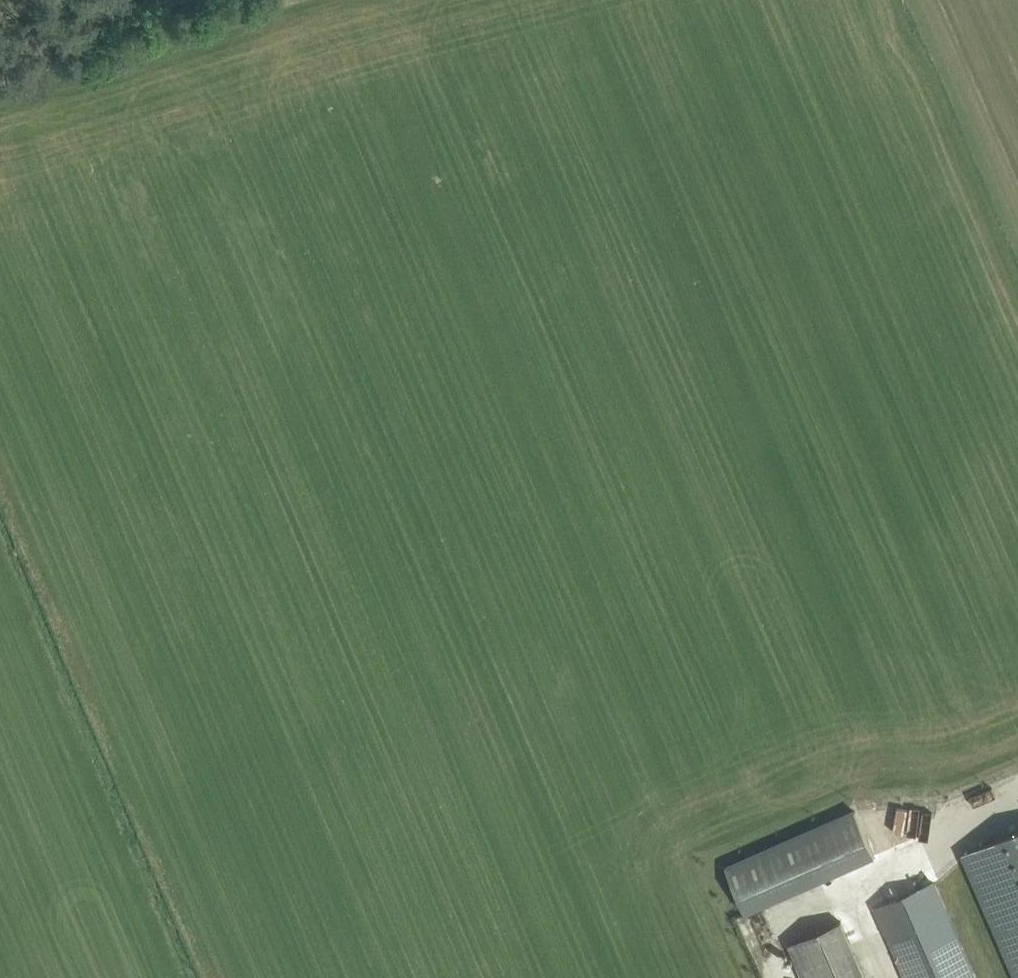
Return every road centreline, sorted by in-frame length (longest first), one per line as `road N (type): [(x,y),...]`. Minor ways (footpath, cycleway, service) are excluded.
road 1 (track): [(0,52),(187,0)]

